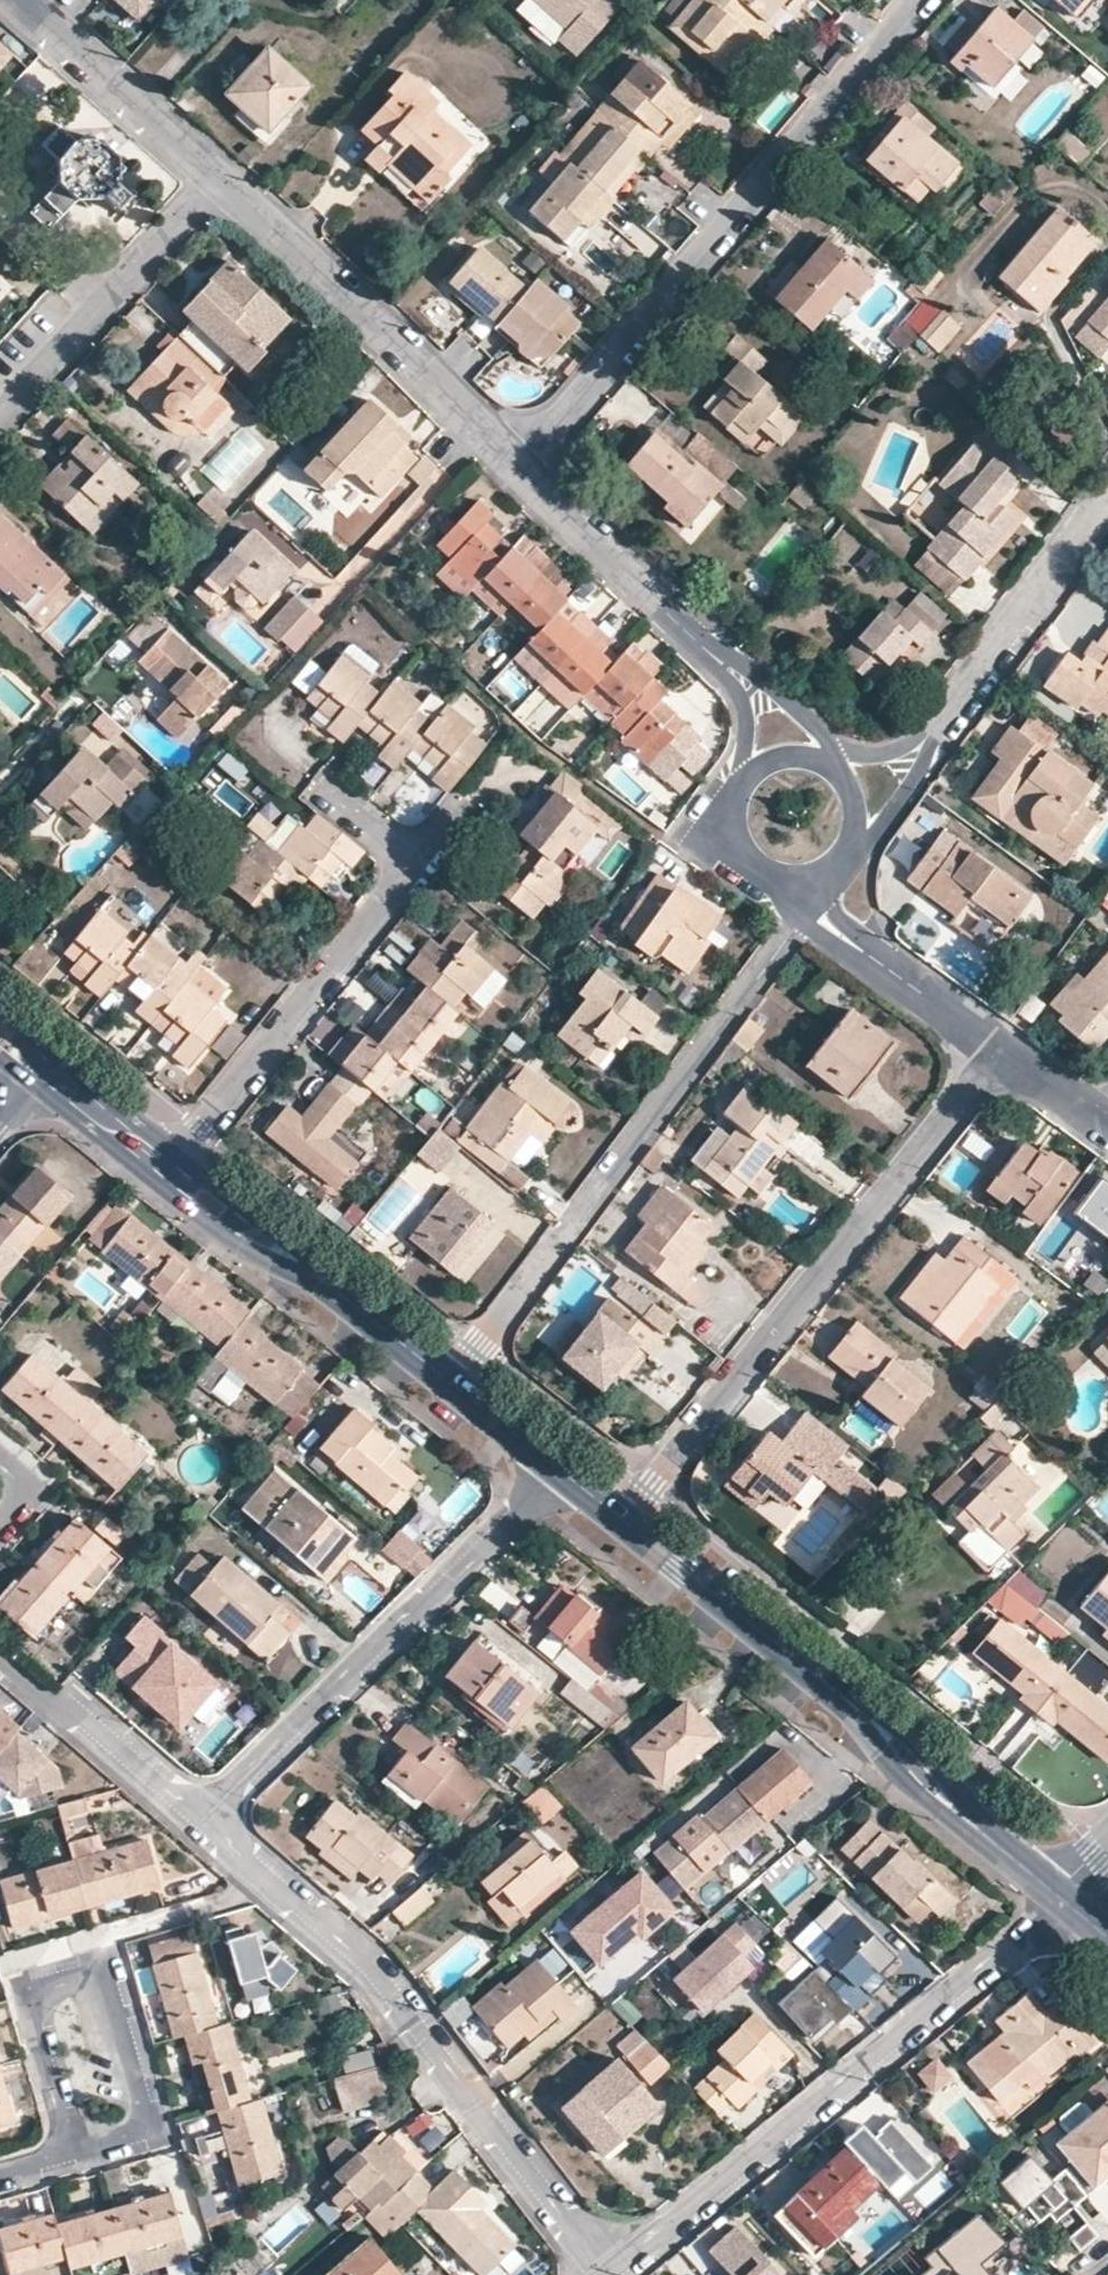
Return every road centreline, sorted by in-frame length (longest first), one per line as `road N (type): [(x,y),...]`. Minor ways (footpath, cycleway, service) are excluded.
road 1 (residential): [(452,1380),(796,928),(800,880)]
road 2 (residential): [(517,460),(918,0)]
road 3 (residential): [(207,1827),(380,1973),(615,2272)]
road 4 (residential): [(1002,1051),(621,1515)]
road 5 (residential): [(1066,1899),(615,2272)]
road 6 (residential): [(207,1827),(560,1467)]
road 7 (residential): [(328,792),(410,864),(169,1165)]
road 8 (residential): [(517,460),(219,175)]
road 9 (residential): [(0,416),(219,175)]
road 10 (residential): [(752,684),(517,460)]
road 11 (secondary): [(854,1707),(621,1515)]
road 12 (residential): [(933,729),(1107,496)]
road 13 (residential): [(0,1651),(207,1827)]
road 14 (residential): [(812,878),(825,916),(1002,1051)]
road 15 (residential): [(219,175),(24,0)]
road 16 (residential): [(106,1985),(83,1978),(47,1989),(32,2006),(71,2150)]
road 17 (residential): [(71,2150),(131,2134),(147,2112),(106,1985)]
road 18 (secondary): [(452,1380),(308,1264)]
road 19 (secondary): [(977,1831),(926,1752),(898,1726),(854,1707)]
road 20 (secondary): [(854,1707),(872,1743),(930,1807),(977,1831)]
road 21 (secondary): [(185,1178),(201,1216),(268,1262),(308,1264)]
road 22 (secondary): [(308,1264),(295,1235),(221,1182),(185,1178)]
road 23 (residential): [(848,853),(886,821),(922,766),(933,729)]
road 24 (secondary): [(169,1165),(50,1069)]
road 25 (residential): [(741,782),(733,802),(737,842),(763,871),(800,880)]
road 26 (secondary): [(560,1467),(452,1380)]

